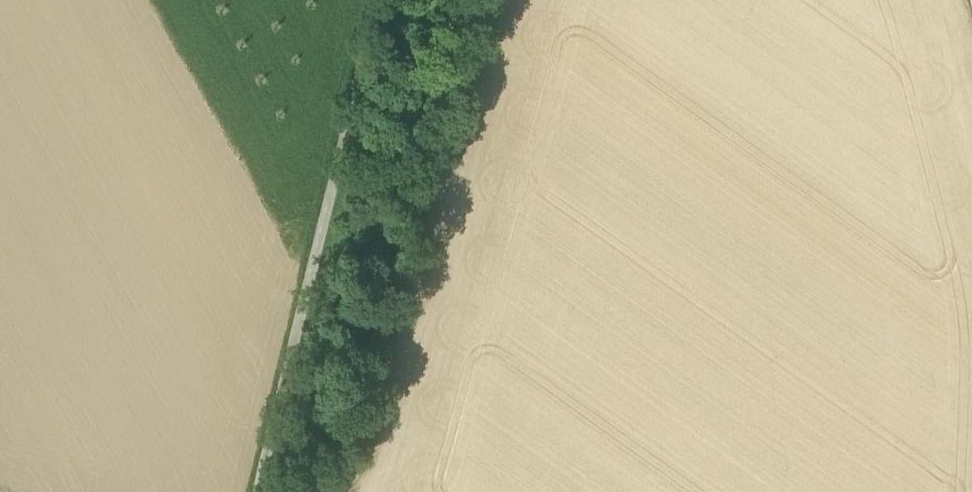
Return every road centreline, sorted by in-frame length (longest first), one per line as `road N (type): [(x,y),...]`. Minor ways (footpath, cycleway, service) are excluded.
road 1 (track): [(380,0),(257,491)]

